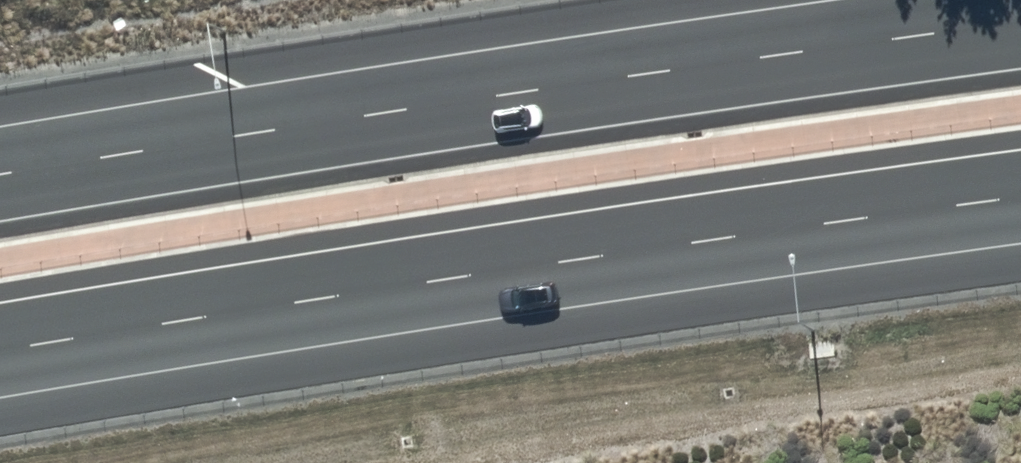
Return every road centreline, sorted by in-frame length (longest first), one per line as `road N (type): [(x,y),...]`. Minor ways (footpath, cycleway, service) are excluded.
road 1 (motorway): [(0,174),(560,86),(1020,25)]
road 2 (motorway): [(1020,201),(0,349)]

